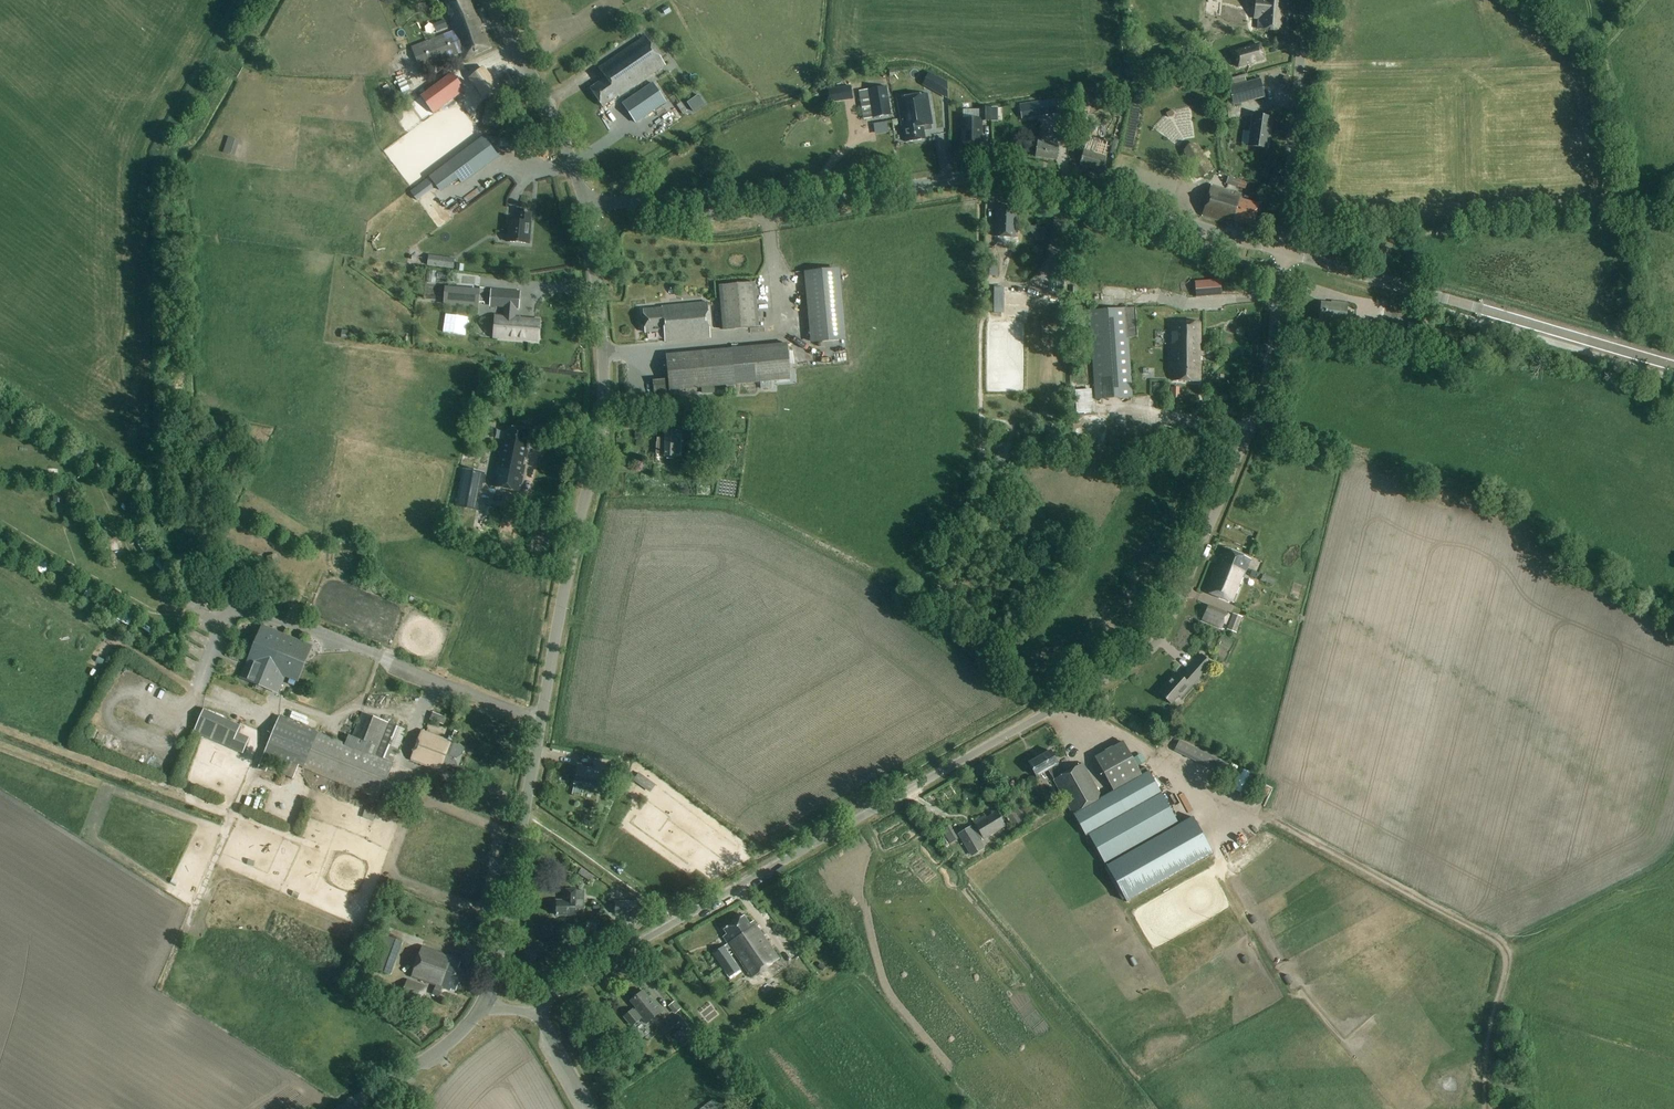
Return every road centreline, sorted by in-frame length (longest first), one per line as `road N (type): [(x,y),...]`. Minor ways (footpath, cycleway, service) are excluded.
road 1 (unclassified): [(536,1009),(558,987),(1154,647),(1258,410),(1281,250)]
road 2 (tertiary): [(481,1008),(491,988),(603,418),(585,203)]
road 3 (tertiary): [(1281,250),(1007,175),(737,214),(585,203)]
road 4 (tertiary): [(1673,367),(1281,250)]
road 5 (unclassified): [(1281,250),(1307,0)]
road 6 (tertiary): [(585,203),(561,131),(490,0)]
road 7 (tertiary): [(345,1108),(429,1057),(481,1008)]

